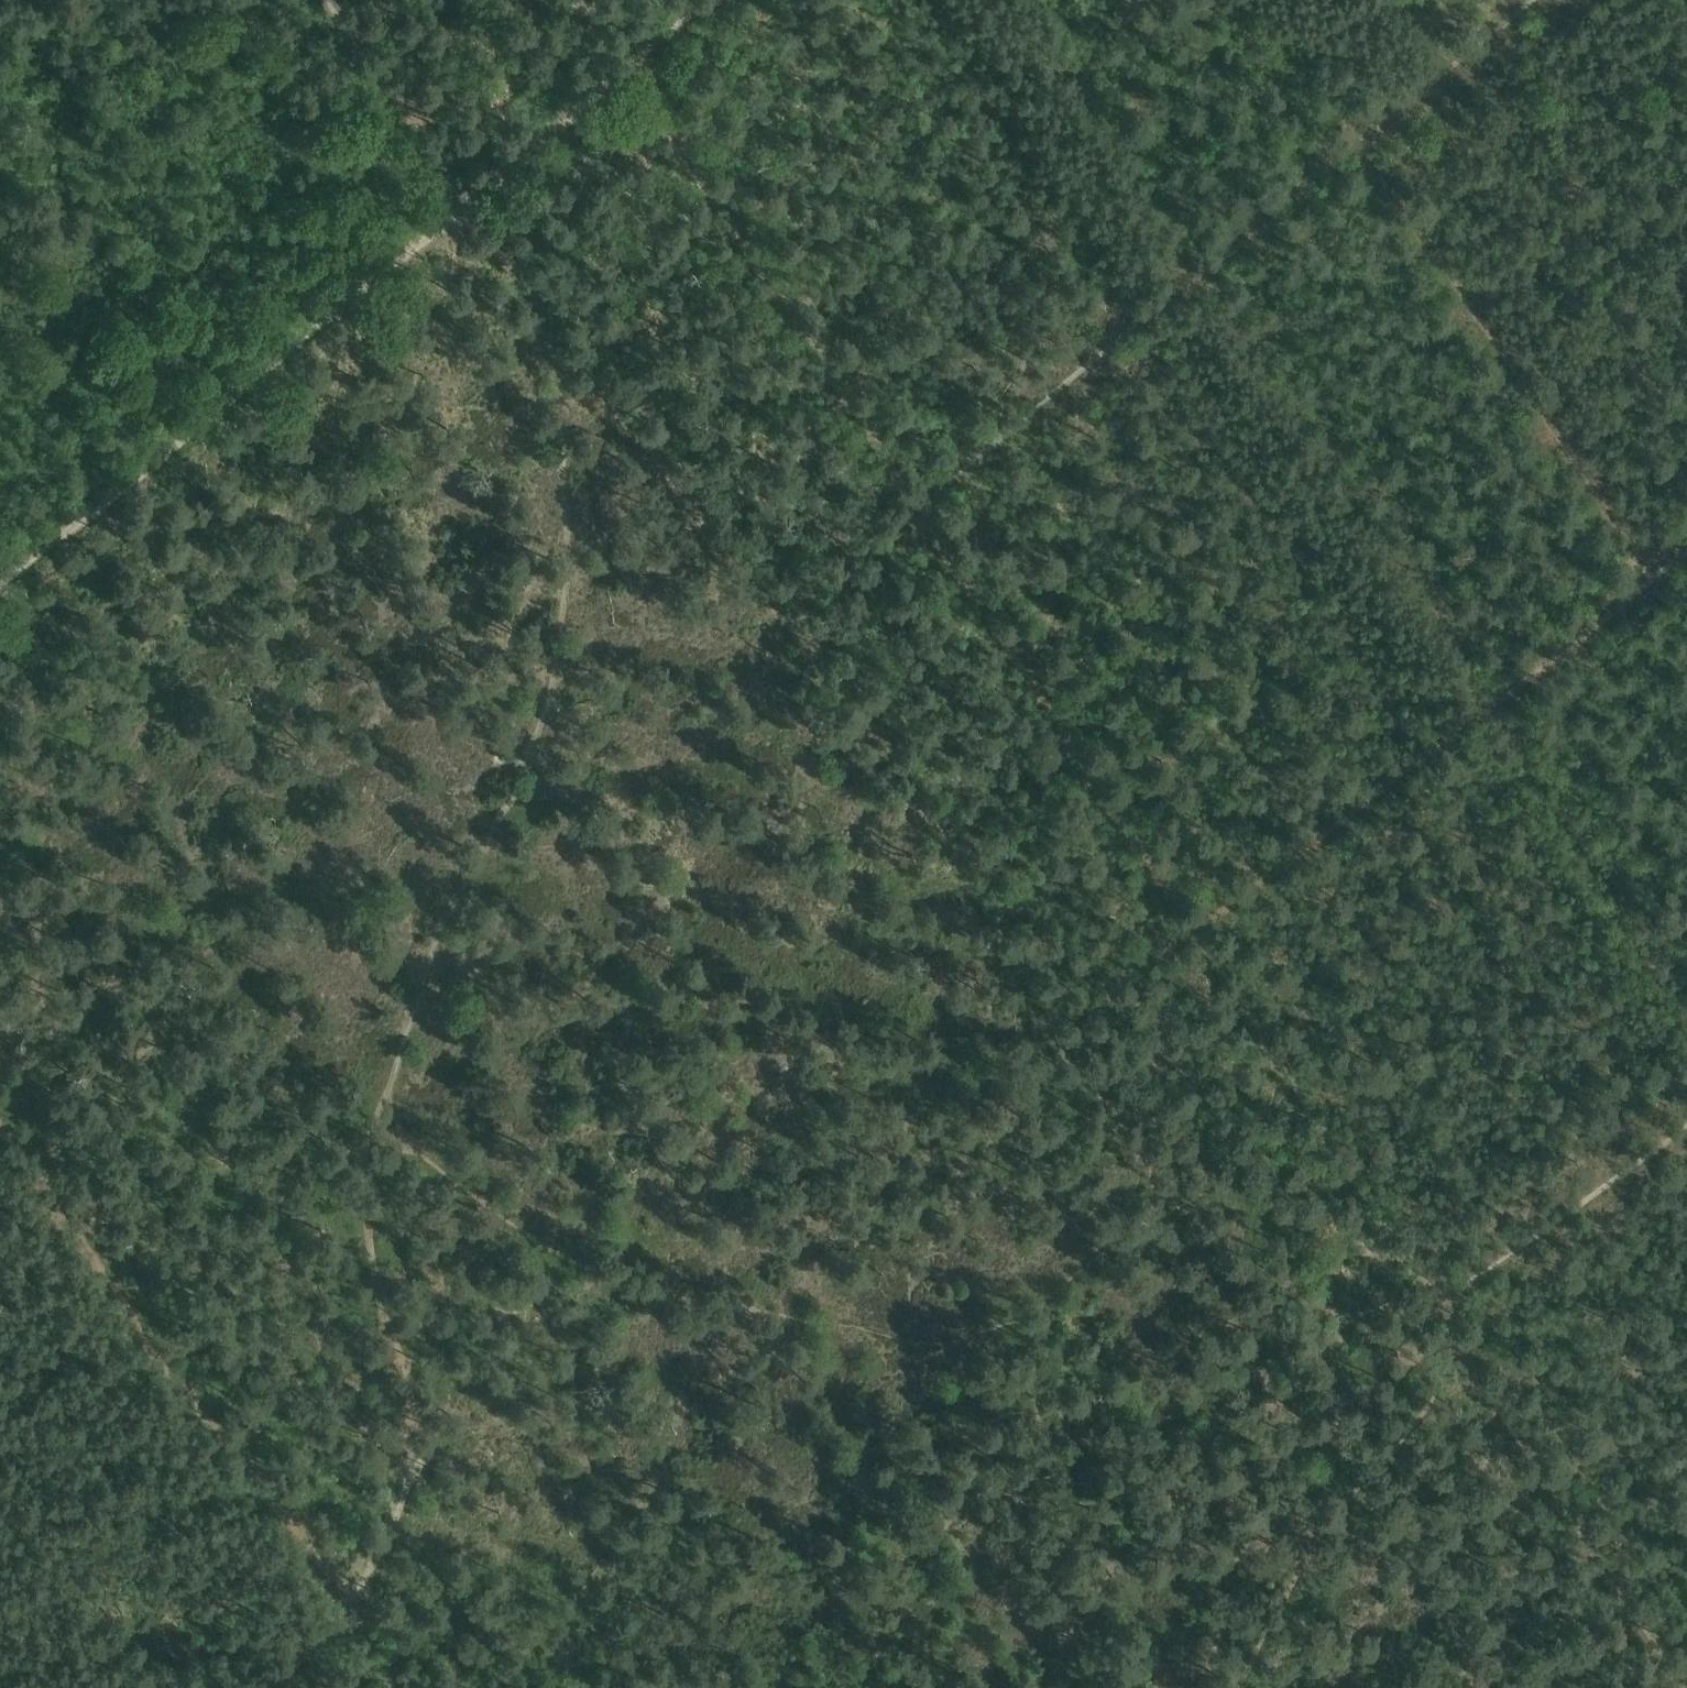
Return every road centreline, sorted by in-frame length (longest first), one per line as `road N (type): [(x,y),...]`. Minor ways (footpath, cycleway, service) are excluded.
road 1 (track): [(625,60),(1438,1301),(1459,1344),(1686,1680)]
road 2 (track): [(1197,932),(1686,551)]
road 3 (track): [(466,205),(0,581)]
road 4 (track): [(0,1127),(55,1196),(171,1375),(354,1604)]
road 5 (track): [(702,0),(466,205)]
road 6 (track): [(1361,140),(1531,0)]

